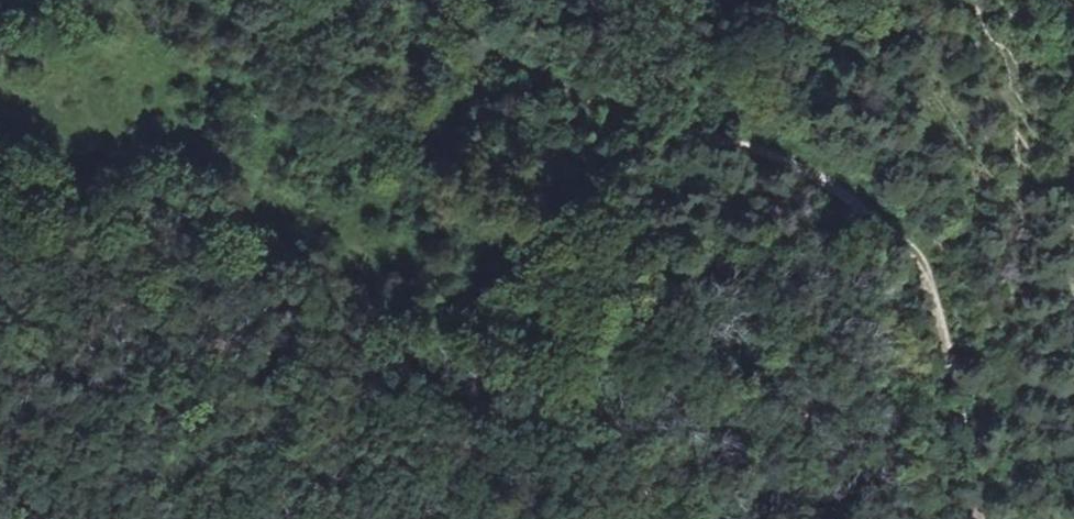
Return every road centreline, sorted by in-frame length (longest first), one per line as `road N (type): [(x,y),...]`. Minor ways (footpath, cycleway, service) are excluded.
road 1 (track): [(0,188),(116,228),(423,388),(531,400),(601,453),(636,518)]
road 2 (track): [(505,56),(600,102),(803,165),(894,229),(929,279),(980,518)]

